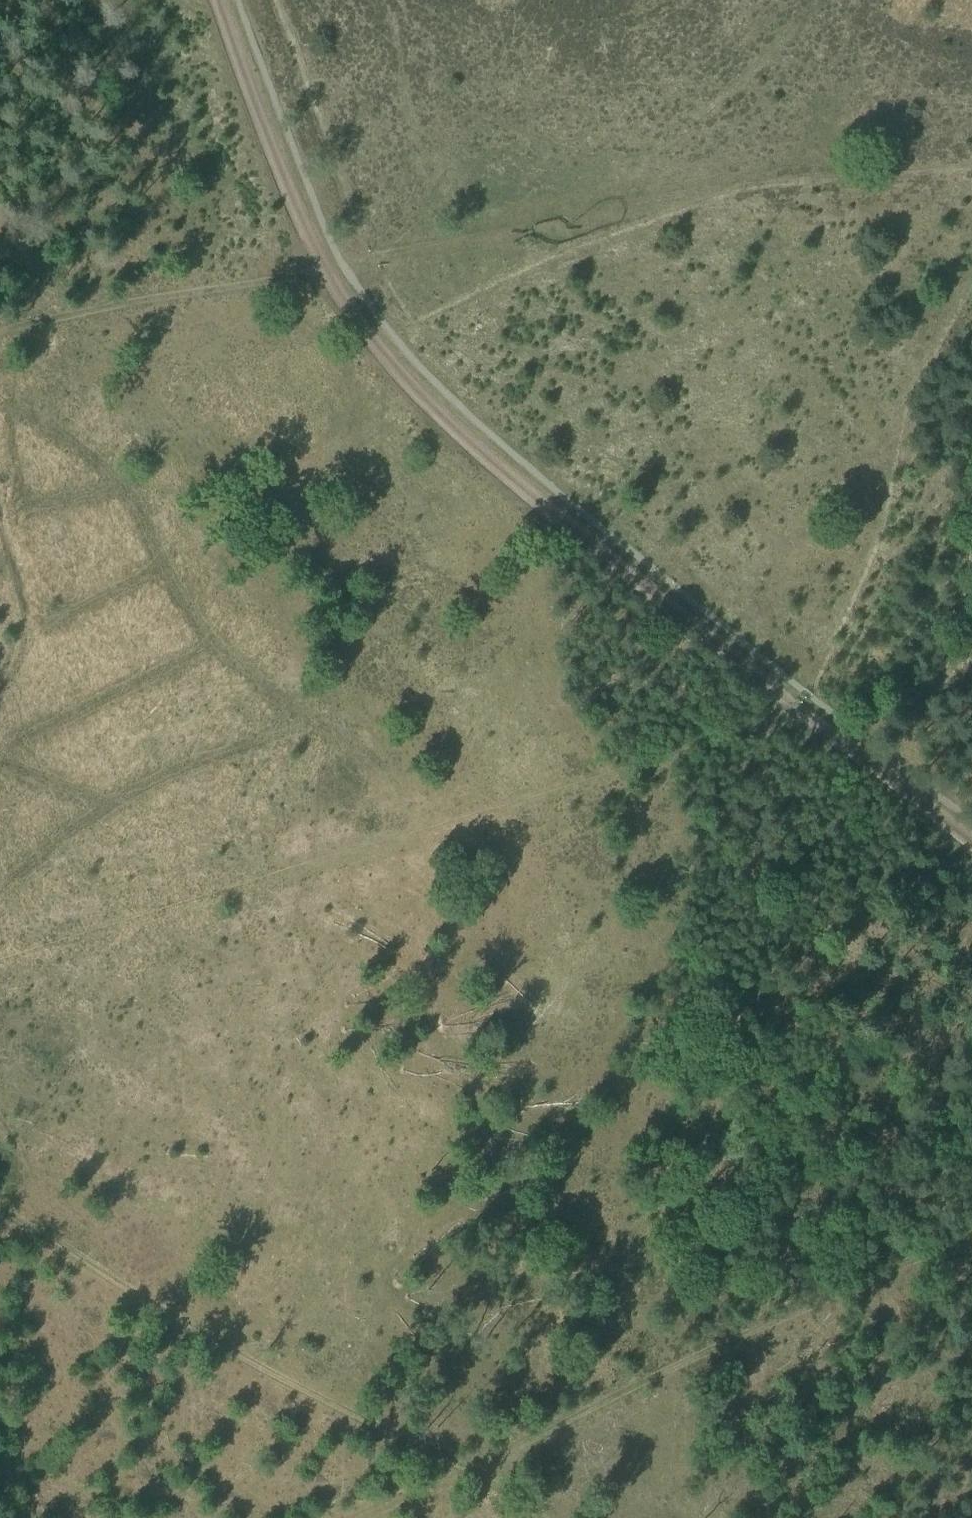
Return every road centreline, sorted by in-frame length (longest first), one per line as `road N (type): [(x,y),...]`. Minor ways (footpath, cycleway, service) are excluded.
road 1 (track): [(214,0),(281,186),(351,325),(455,432),(971,855)]
road 2 (track): [(0,335),(329,256)]
road 3 (track): [(0,699),(25,647),(0,518)]

